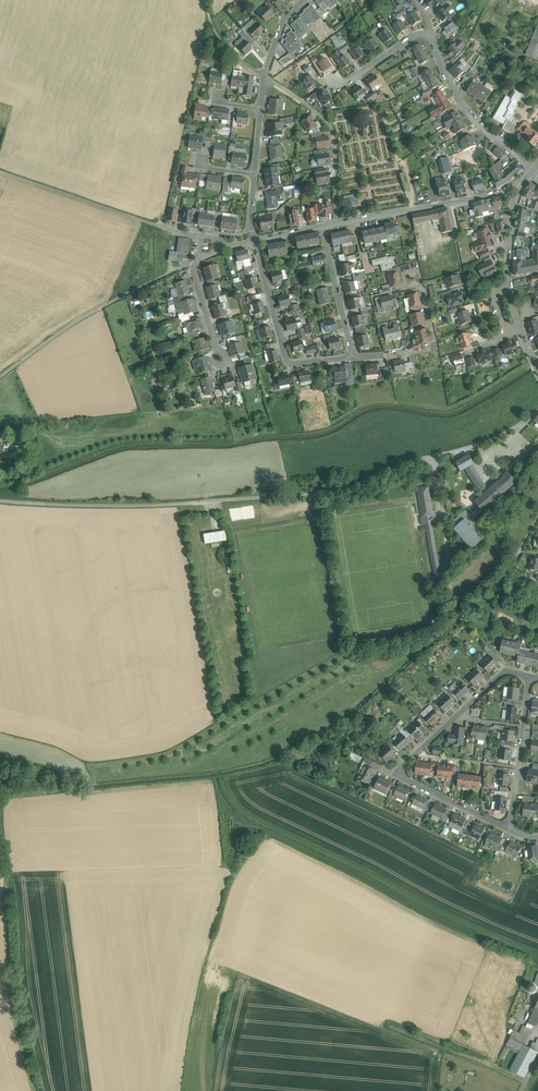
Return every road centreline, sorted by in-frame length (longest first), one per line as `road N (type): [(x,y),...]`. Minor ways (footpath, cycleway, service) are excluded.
road 1 (track): [(537,411),(489,442),(346,489),(128,506),(0,501)]
road 2 (residential): [(505,827),(400,774),(505,672),(530,675)]
road 3 (track): [(199,259),(63,330),(0,378)]
road 4 (residential): [(254,240),(287,361),(353,359)]
road 5 (residential): [(335,224),(332,130),(264,75)]
road 6 (tertiary): [(517,198),(510,284),(537,371)]
road 7 (residential): [(532,171),(464,104),(432,33)]
road 8 (residential): [(505,191),(335,224)]
road 9 (residential): [(264,75),(254,240)]
road 10 (residential): [(530,675),(505,827)]
road 11 (residential): [(237,242),(195,265),(222,364)]
road 12 (residential): [(321,227),(353,359)]

